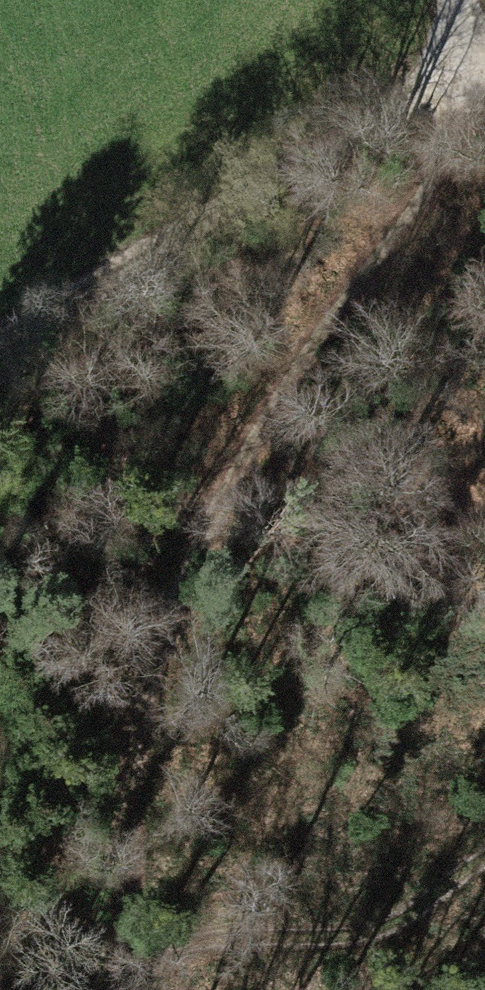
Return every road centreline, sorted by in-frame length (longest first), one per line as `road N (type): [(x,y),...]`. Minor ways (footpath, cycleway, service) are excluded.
road 1 (track): [(473,84),(439,170),(287,381),(216,516),(159,653),(130,780),(110,989)]
road 2 (track): [(0,365),(484,80)]
road 3 (track): [(484,856),(404,913),(351,927),(116,955)]

